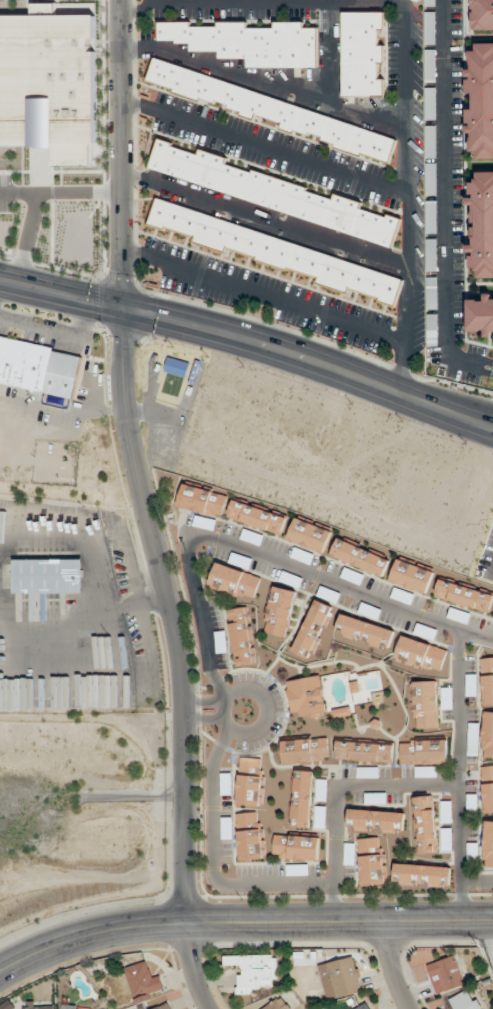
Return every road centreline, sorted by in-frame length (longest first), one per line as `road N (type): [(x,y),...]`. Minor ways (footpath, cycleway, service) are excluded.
road 1 (tertiary): [(122,0),(130,435),(182,673),(190,923)]
road 2 (tertiary): [(492,920),(128,928),(83,936),(0,970)]
road 3 (secondary): [(0,280),(222,332),(460,415)]

